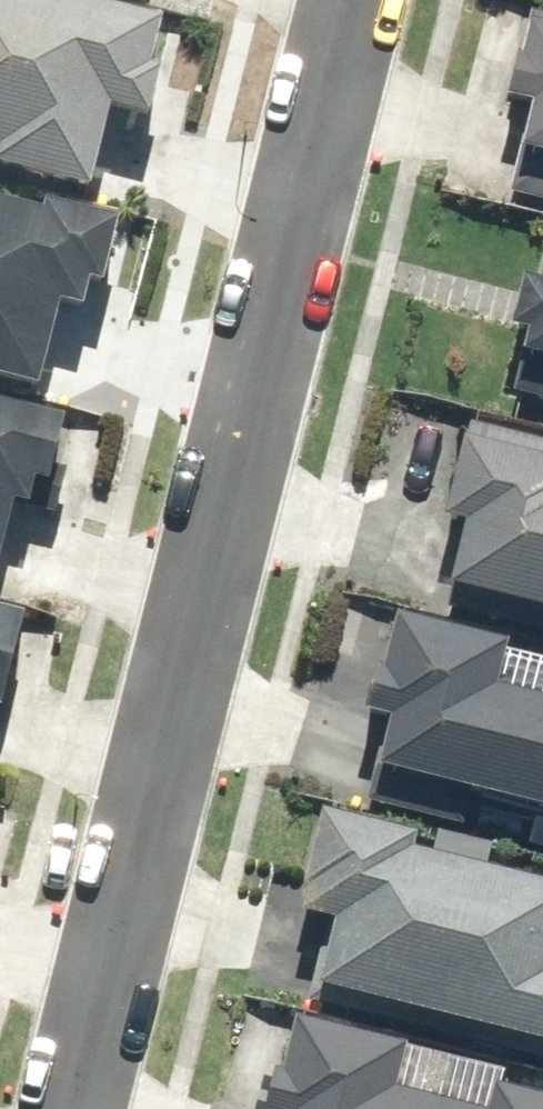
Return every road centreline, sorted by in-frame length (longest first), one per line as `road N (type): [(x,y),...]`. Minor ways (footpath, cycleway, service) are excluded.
road 1 (residential): [(353,0),(74,1108)]

